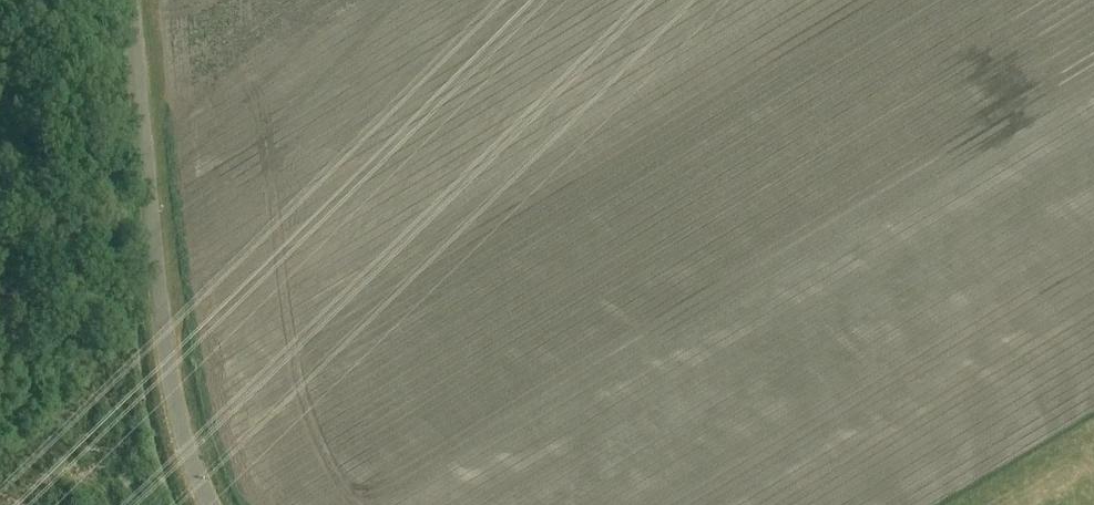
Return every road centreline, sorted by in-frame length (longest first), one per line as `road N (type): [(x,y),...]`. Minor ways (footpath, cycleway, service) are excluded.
road 1 (unclassified): [(211,504),(173,380),(130,0)]

